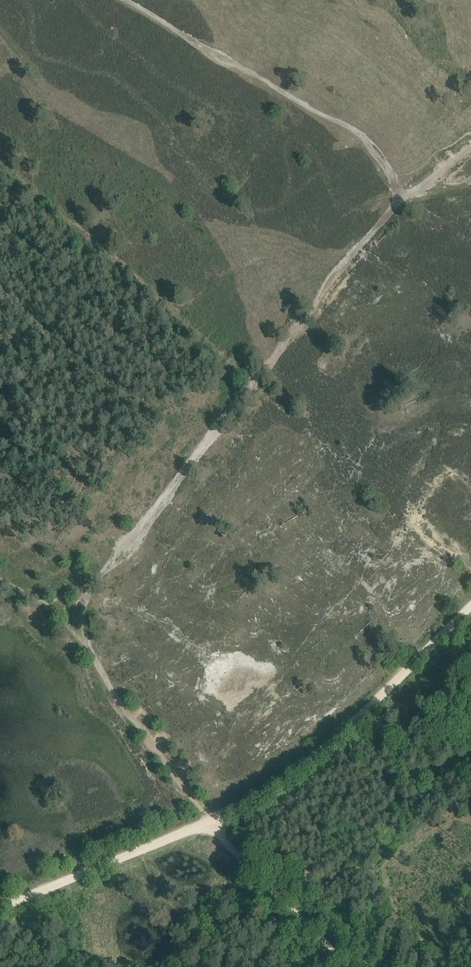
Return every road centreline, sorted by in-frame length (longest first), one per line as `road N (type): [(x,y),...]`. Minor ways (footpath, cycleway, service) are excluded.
road 1 (track): [(208,821),(309,760),(470,608)]
road 2 (track): [(0,161),(250,378)]
road 3 (track): [(54,615),(250,378)]
road 4 (track): [(54,615),(208,821)]
road 5 (track): [(208,821),(0,908)]
road 6 (track): [(353,966),(235,861),(208,821)]

